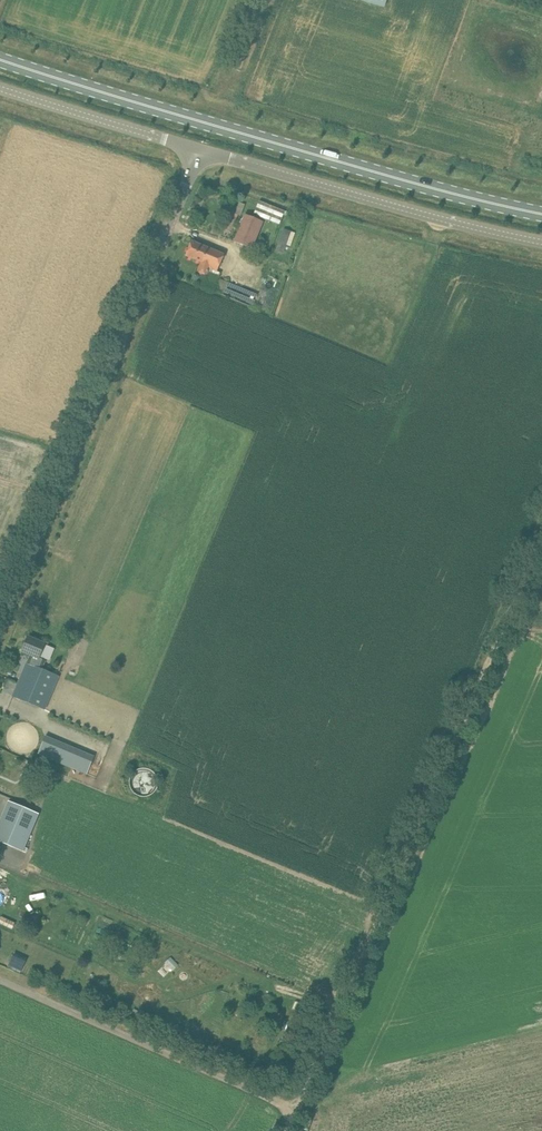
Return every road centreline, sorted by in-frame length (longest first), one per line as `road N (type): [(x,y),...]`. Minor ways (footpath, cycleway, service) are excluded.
road 1 (track): [(541,529),(284,1130)]
road 2 (primary): [(541,213),(338,160),(0,57)]
road 3 (unclassified): [(0,621),(200,149)]
road 4 (tertiary): [(200,149),(541,241)]
road 5 (track): [(296,1106),(0,981)]
road 6 (tertiary): [(0,84),(200,149)]

